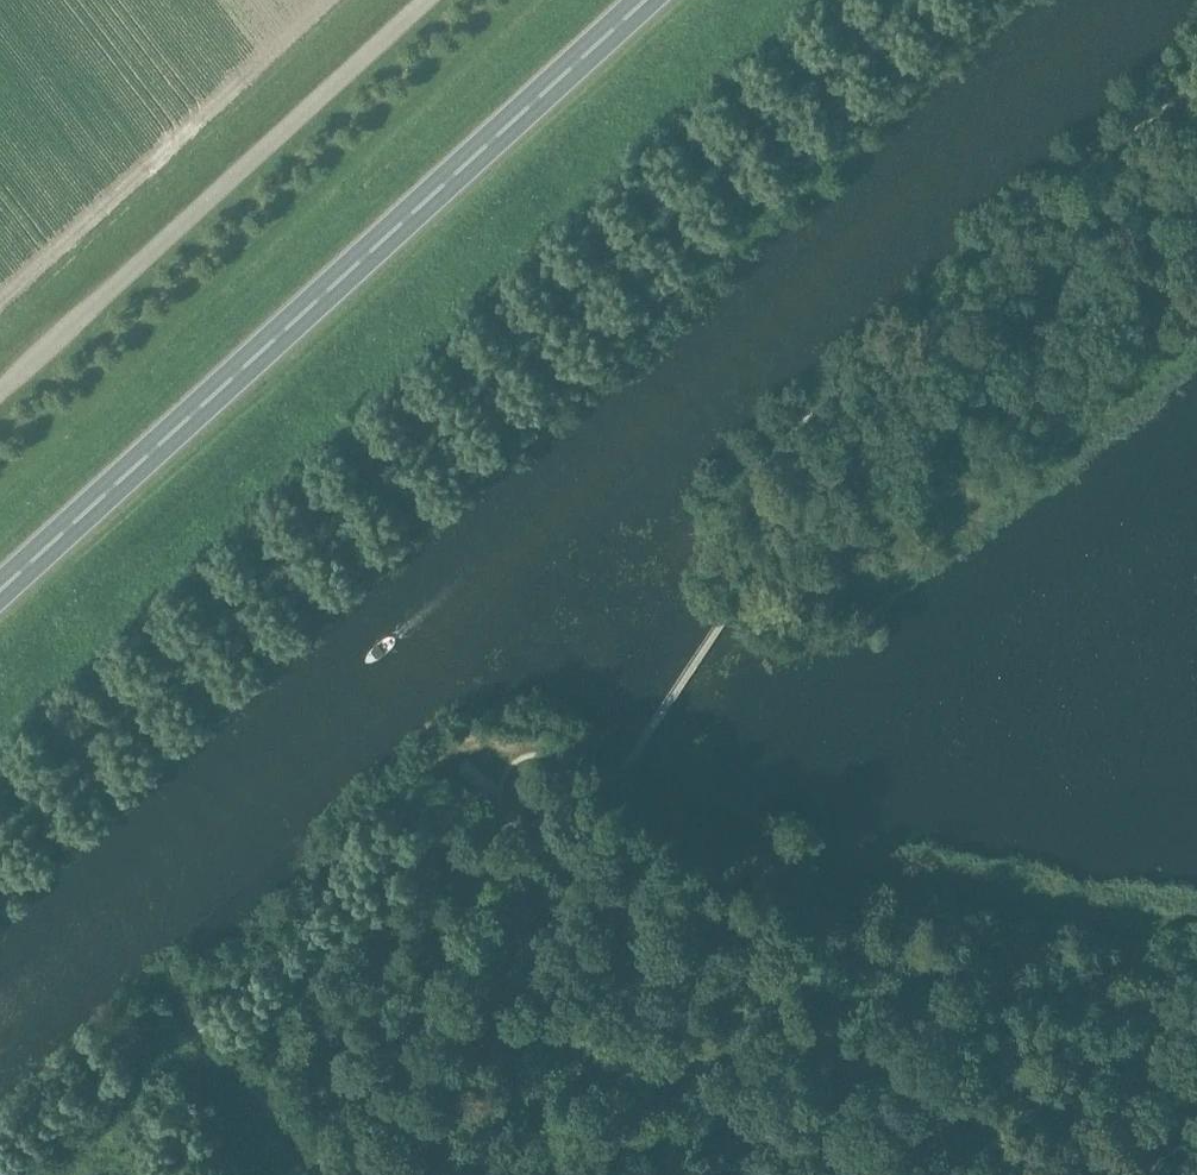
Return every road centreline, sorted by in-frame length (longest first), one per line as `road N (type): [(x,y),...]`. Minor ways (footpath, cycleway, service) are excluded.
road 1 (trunk): [(0,591),(646,0)]
road 2 (unclassified): [(0,400),(170,258),(443,0)]

